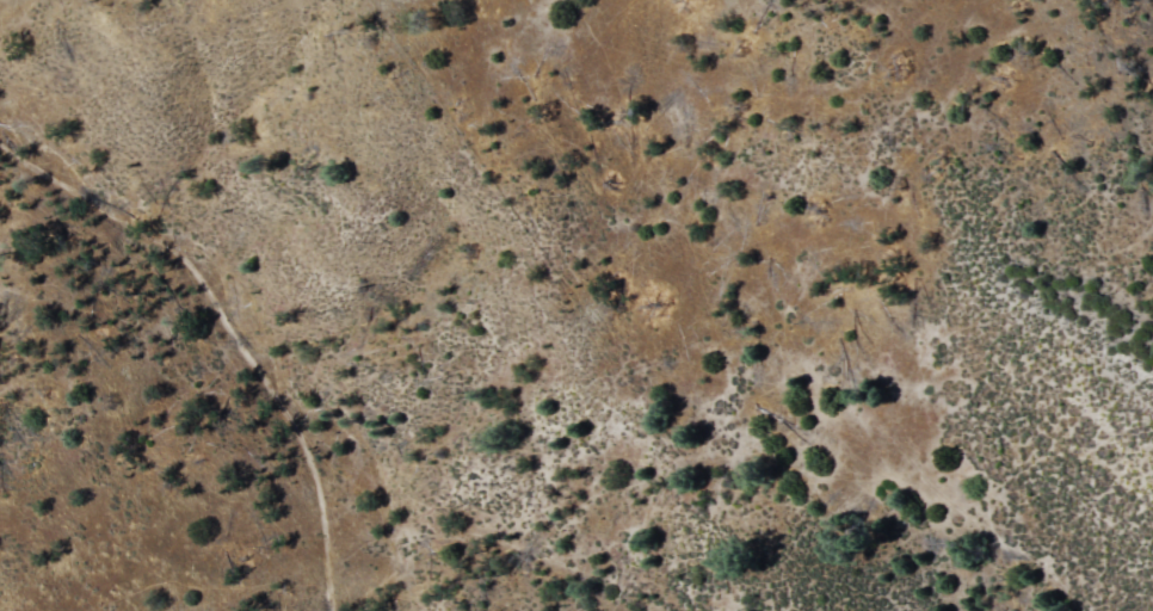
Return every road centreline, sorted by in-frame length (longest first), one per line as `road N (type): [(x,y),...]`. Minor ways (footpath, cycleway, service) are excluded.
road 1 (track): [(0,151),(173,259),(265,375),(309,457),(327,536),(325,610)]

